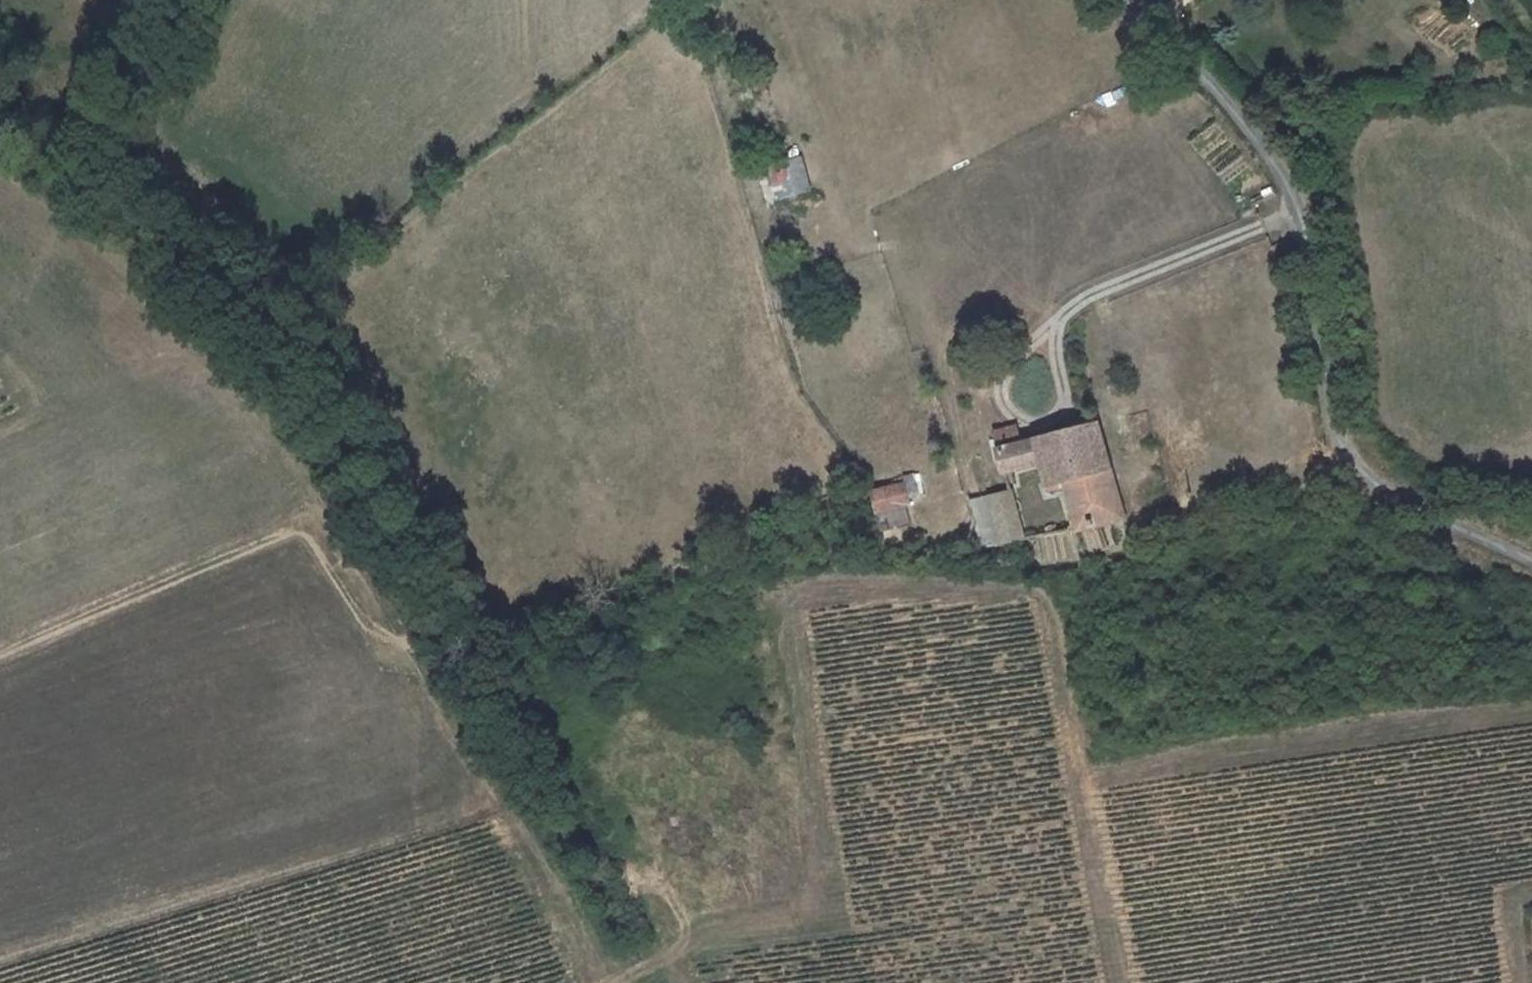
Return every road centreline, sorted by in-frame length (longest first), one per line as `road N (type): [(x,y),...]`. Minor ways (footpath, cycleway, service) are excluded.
road 1 (unclassified): [(1531,566),(1414,516),(1353,466),(1334,425),(1304,227),(1280,171),(1233,105),(1121,0)]

